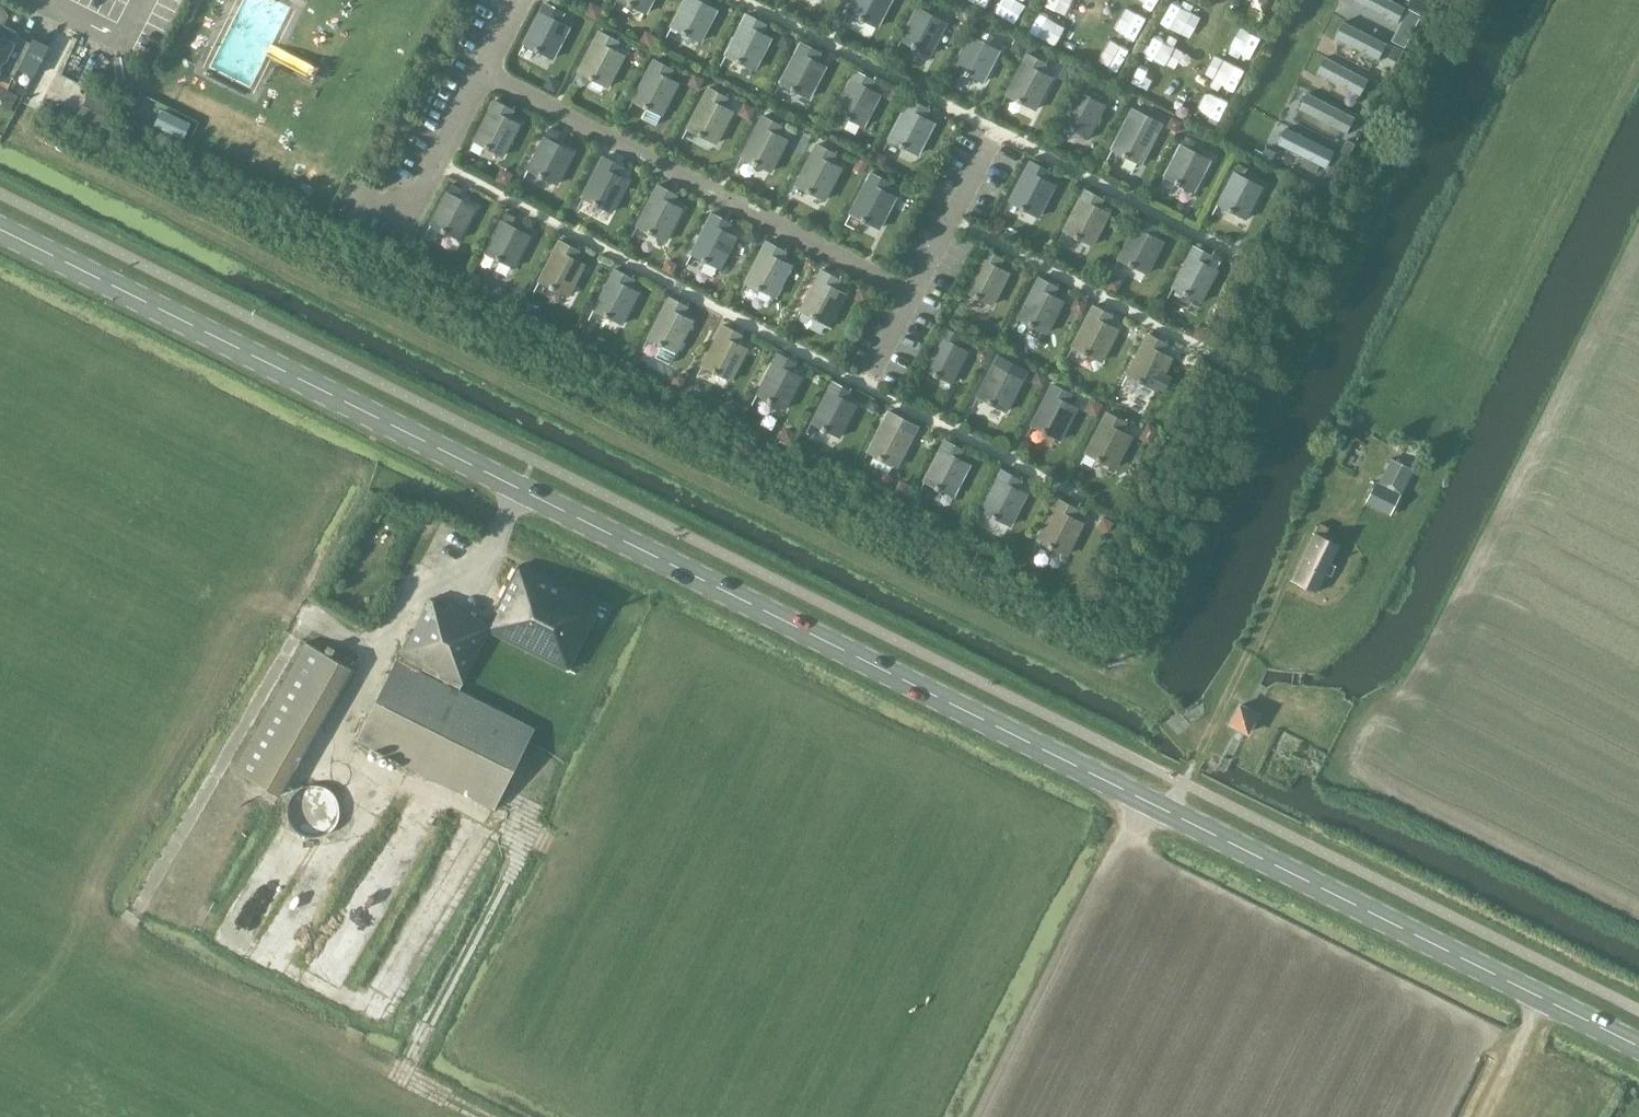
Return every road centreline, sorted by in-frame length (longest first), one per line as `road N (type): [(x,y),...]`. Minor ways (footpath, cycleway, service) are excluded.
road 1 (secondary): [(1638,1046),(0,230)]
road 2 (track): [(1638,251),(1420,676),(1380,717),(1363,757),(1384,782),(1638,907)]

